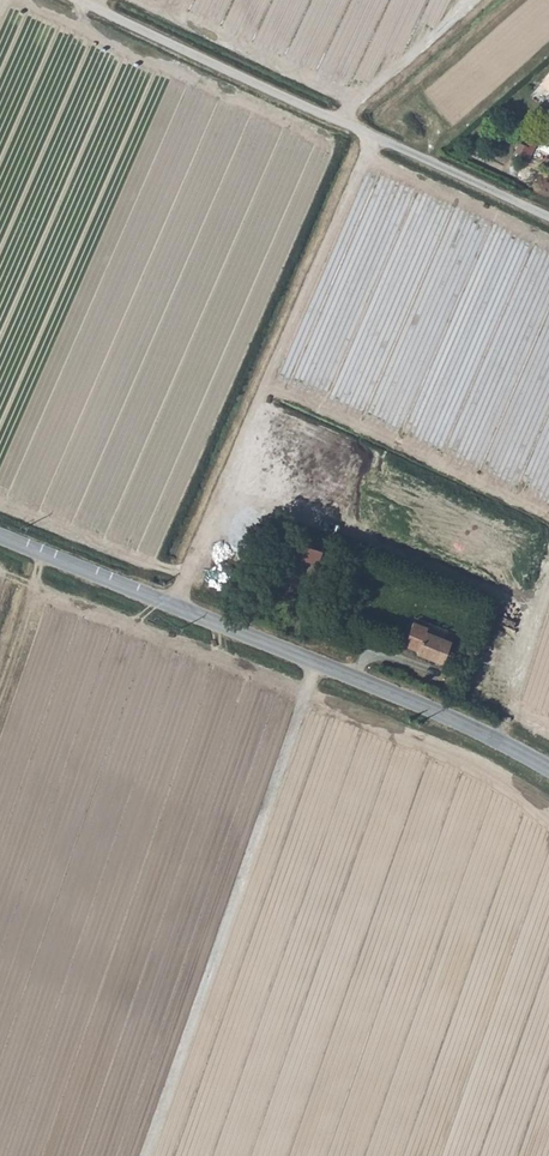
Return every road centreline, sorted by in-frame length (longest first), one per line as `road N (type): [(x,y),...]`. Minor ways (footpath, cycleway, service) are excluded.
road 1 (tertiary): [(548,771),(341,668),(0,535)]
road 2 (track): [(74,0),(548,219)]

